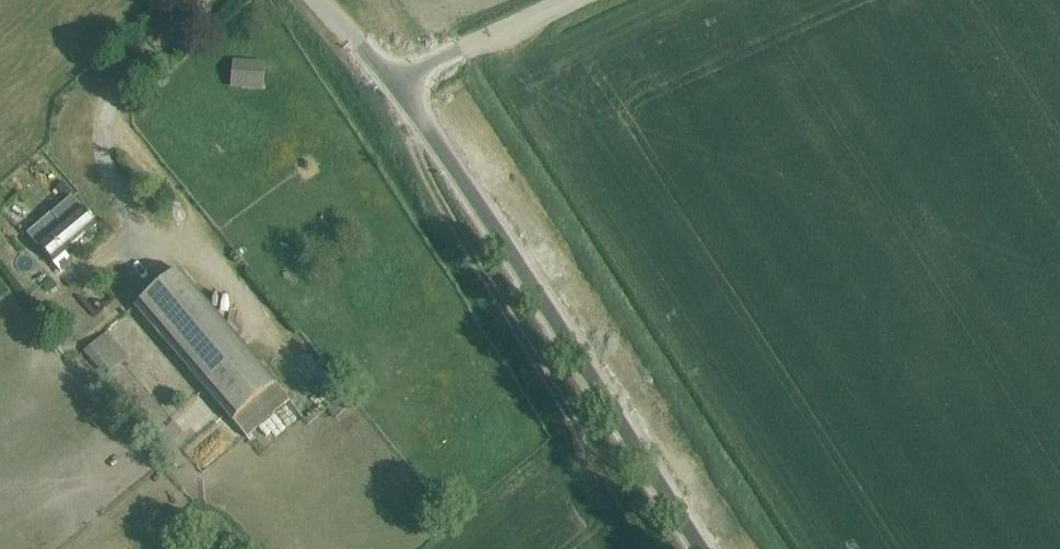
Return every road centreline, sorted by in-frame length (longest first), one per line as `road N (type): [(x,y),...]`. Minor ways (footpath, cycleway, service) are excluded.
road 1 (track): [(399,0),(410,17),(407,127),(447,212),(658,548)]
road 2 (tertiary): [(703,548),(410,89)]
road 3 (residential): [(211,0),(116,88),(104,113),(106,164),(127,210)]
road 4 (unclassified): [(410,89),(435,60),(577,0)]
road 5 (tertiary): [(314,0),(410,89)]

